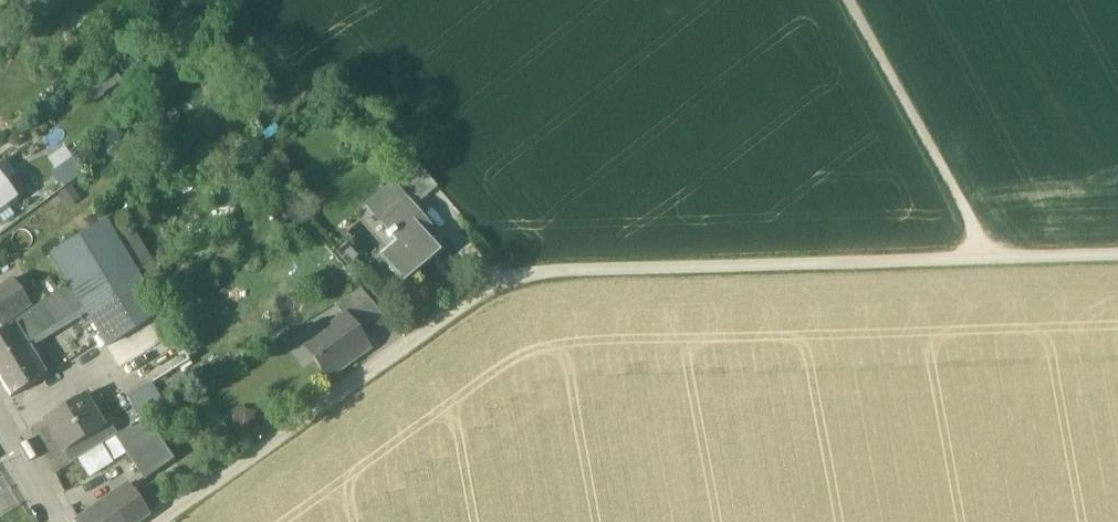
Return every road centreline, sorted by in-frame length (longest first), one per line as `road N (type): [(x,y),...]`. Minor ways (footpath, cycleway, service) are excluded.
road 1 (unclassified): [(163,521),(509,280),(990,257)]
road 2 (unclassified): [(990,257),(849,0)]
road 3 (unclassified): [(990,257),(1117,253)]

